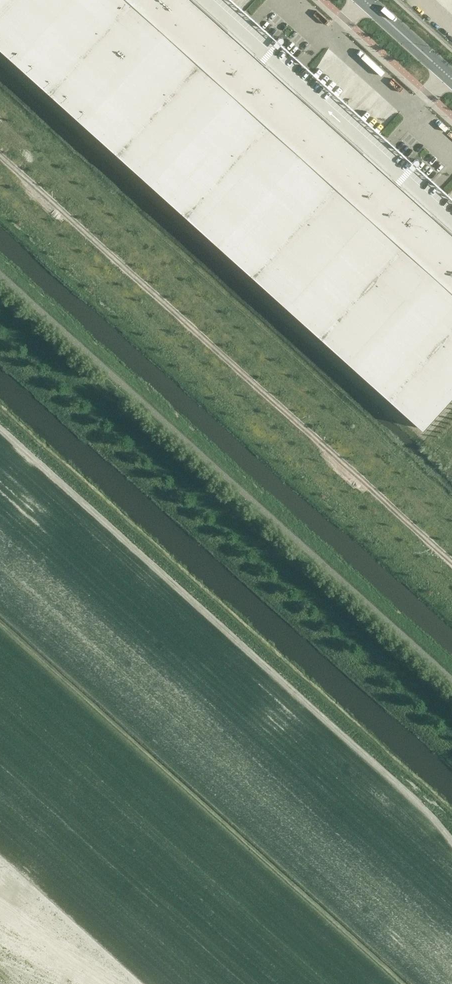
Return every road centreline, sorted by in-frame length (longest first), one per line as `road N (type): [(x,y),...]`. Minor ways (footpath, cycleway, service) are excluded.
road 1 (track): [(451,844),(0,428)]

